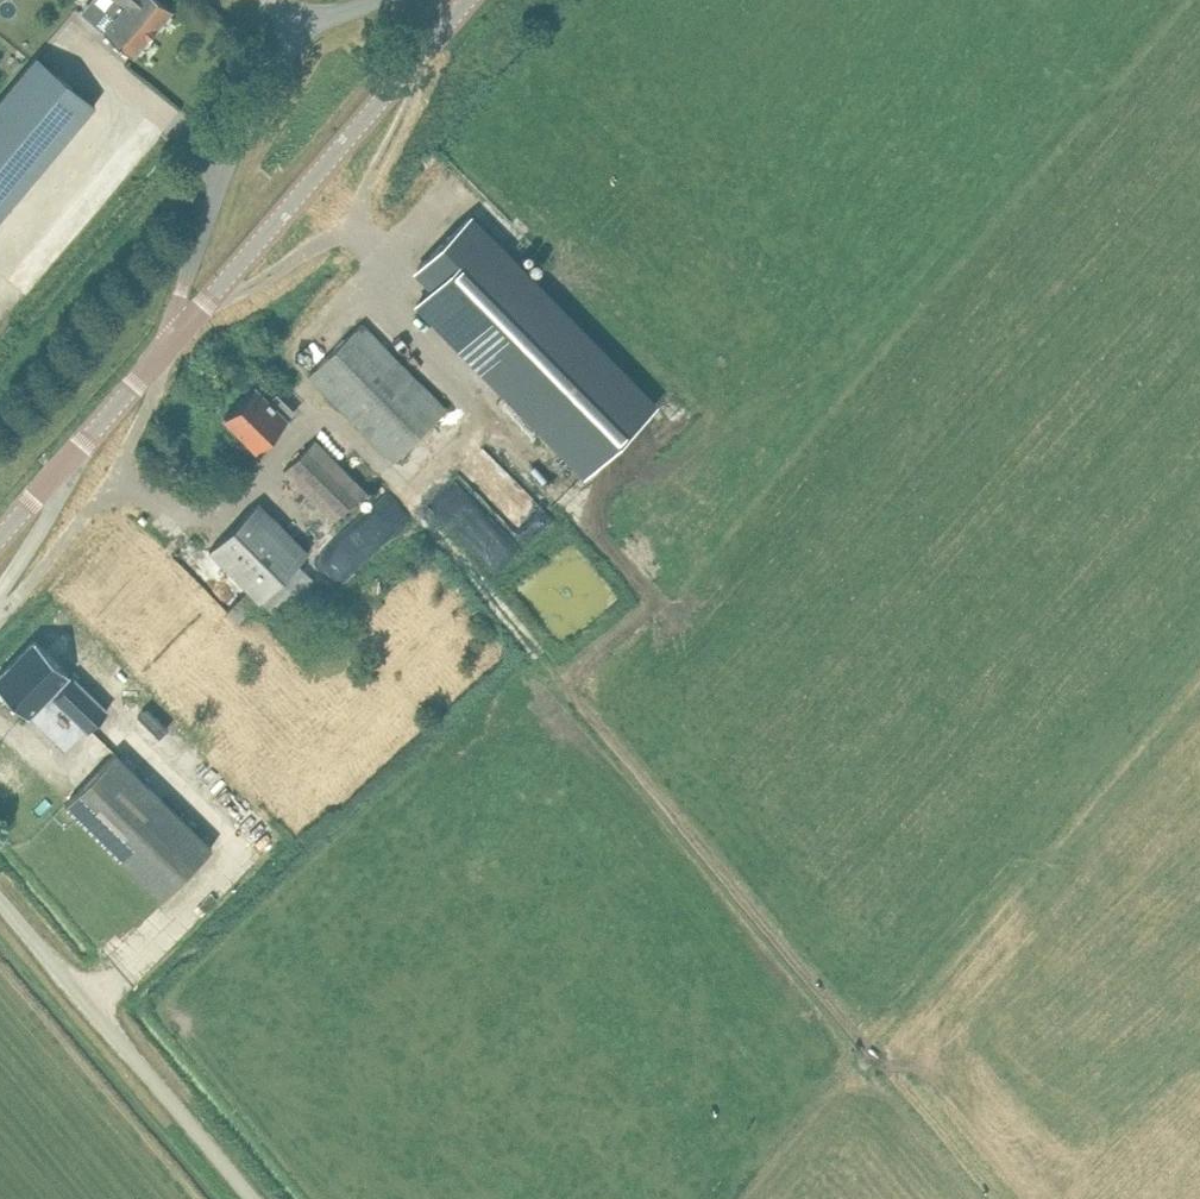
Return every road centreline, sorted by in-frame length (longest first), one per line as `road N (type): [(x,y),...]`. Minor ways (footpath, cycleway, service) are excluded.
road 1 (secondary): [(162,351),(469,0)]
road 2 (unclassified): [(259,1198),(0,898)]
road 3 (unclassified): [(162,351),(231,153),(298,25)]
road 4 (secondary): [(56,469),(162,351)]
road 5 (unclassified): [(0,593),(54,509),(56,469)]

